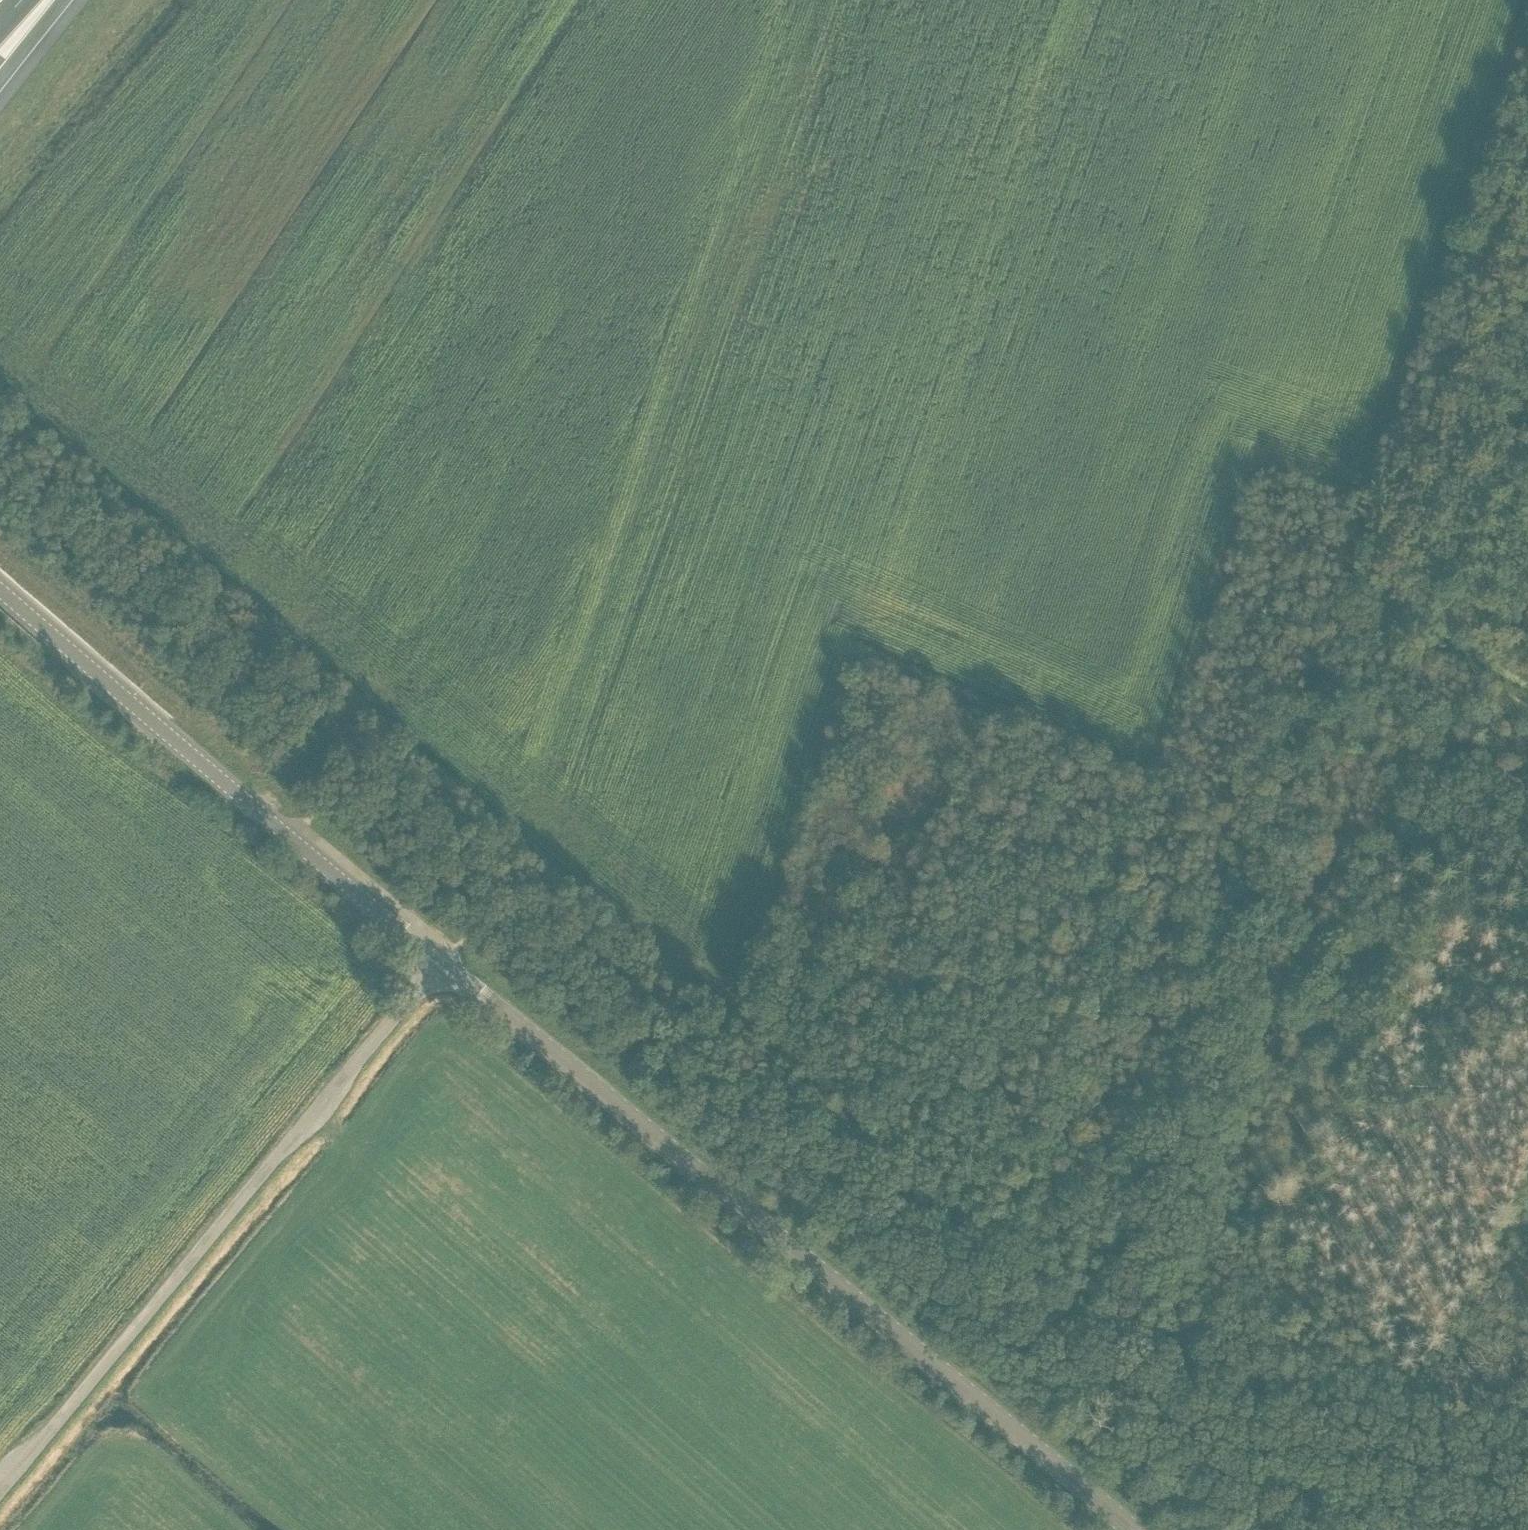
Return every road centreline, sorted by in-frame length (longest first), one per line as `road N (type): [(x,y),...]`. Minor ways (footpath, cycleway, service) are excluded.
road 1 (tertiary): [(1105,1529),(448,957)]
road 2 (unclassified): [(0,1492),(448,957)]
road 3 (tertiary): [(448,957),(0,588)]

